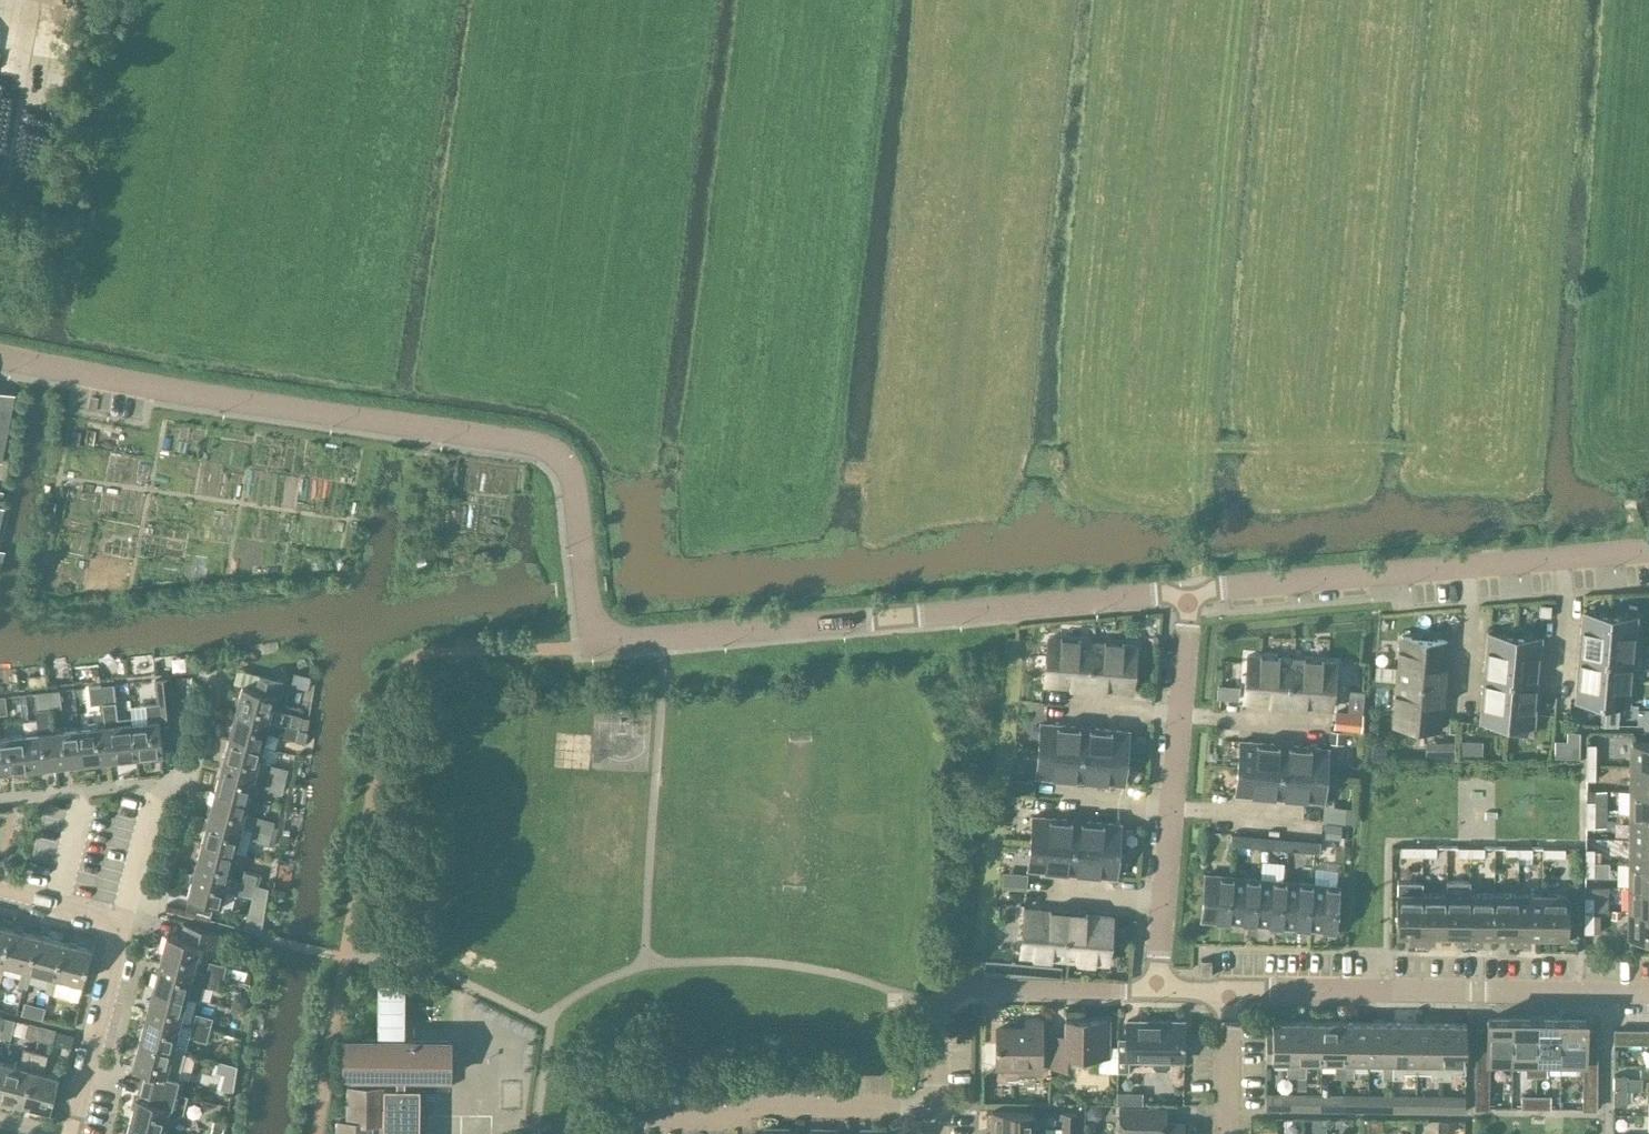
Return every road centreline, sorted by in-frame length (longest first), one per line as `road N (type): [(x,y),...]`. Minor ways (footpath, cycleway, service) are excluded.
road 1 (unclassified): [(0,357),(542,446),(569,466),(575,490),(590,640)]
road 2 (residential): [(1190,592),(590,640)]
road 3 (residential): [(1648,551),(1190,592)]
road 4 (residential): [(1231,993),(1648,995)]
road 5 (residential): [(1159,990),(1190,592)]
road 6 (residential): [(935,1116),(947,987),(1159,990)]
road 7 (residential): [(73,1133),(118,944),(115,929),(102,918),(0,893)]
road 8 (residential): [(935,1116),(659,1121)]
road 9 (residential): [(1232,1133),(1231,993)]

